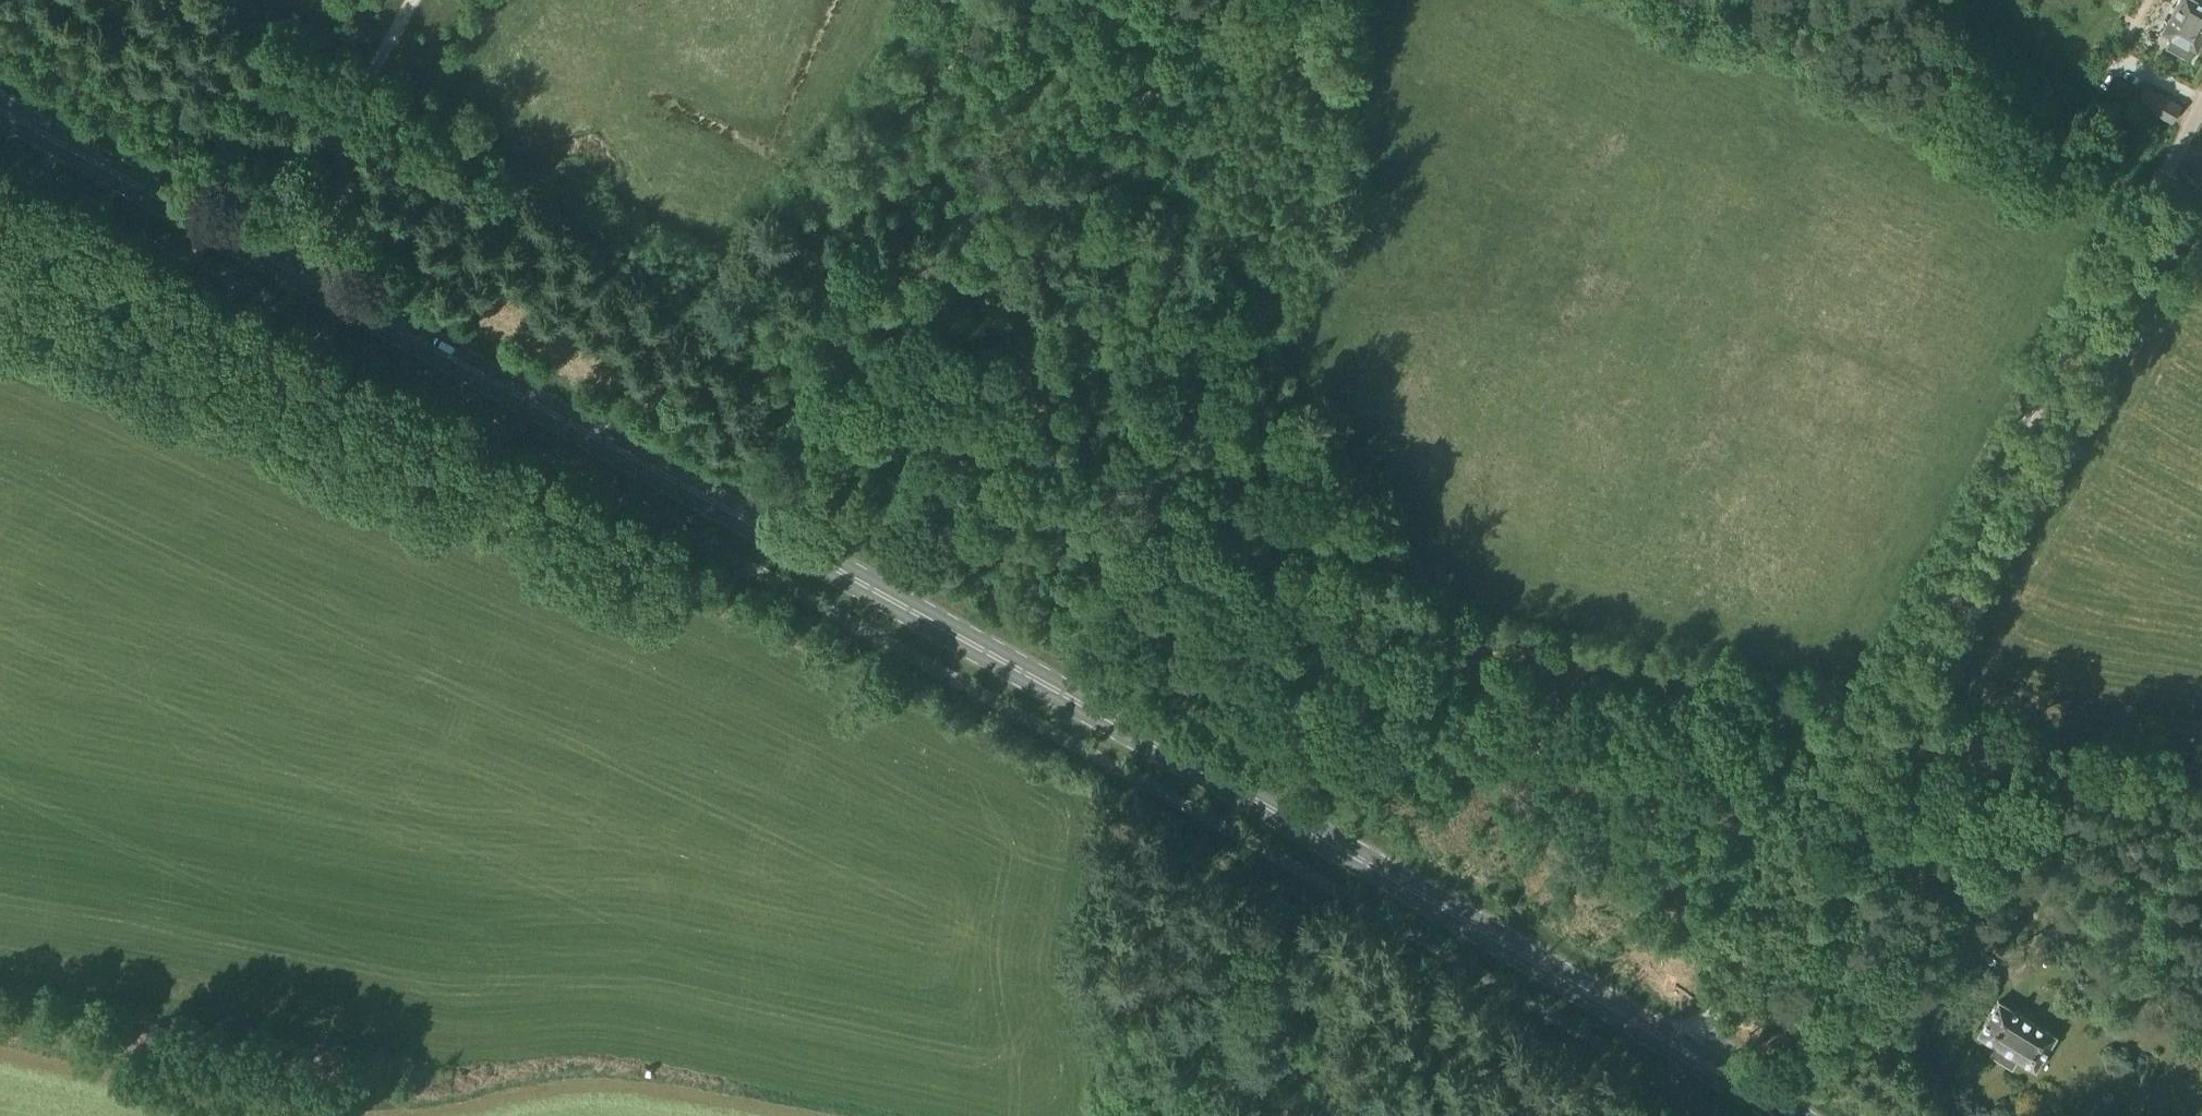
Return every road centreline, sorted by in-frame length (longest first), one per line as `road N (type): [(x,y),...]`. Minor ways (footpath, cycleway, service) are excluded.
road 1 (primary): [(1677,1053),(1228,783),(0,110)]
road 2 (unclassified): [(1677,1053),(2201,108)]
road 3 (track): [(415,0),(345,127),(211,227)]
road 4 (track): [(345,127),(348,301)]
road 5 (primary): [(1780,1115),(1677,1053)]

